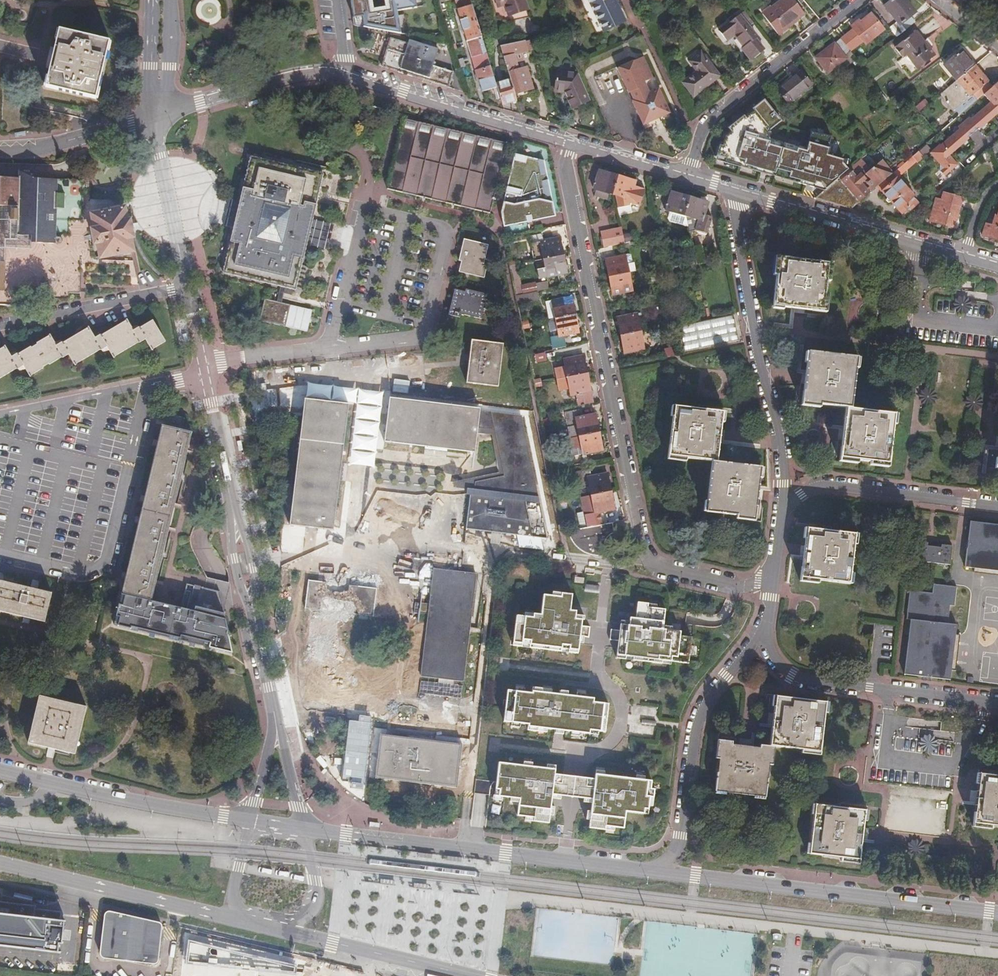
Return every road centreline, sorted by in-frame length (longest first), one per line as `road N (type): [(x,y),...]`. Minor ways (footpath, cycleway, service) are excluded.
road 1 (residential): [(775,579),(744,587),(673,572),(643,551),(565,171),(571,146)]
road 2 (secondary): [(663,873),(305,829)]
road 3 (tertiary): [(276,711),(206,374)]
road 4 (secondary): [(997,913),(663,873)]
road 5 (residential): [(736,193),(781,436),(783,505)]
road 6 (residential): [(0,555),(78,573),(107,560),(147,385)]
road 7 (residential): [(764,634),(699,719),(681,836),(663,873)]
road 8 (residential): [(764,634),(777,661),(802,681),(997,703)]
road 9 (secondary): [(251,820),(0,771)]
road 10 (residential): [(691,181),(713,116),(856,0)]
road 11 (tertiary): [(339,74),(571,146)]
road 12 (tertiary): [(736,193),(964,260)]
road 13 (secondary): [(0,863),(228,917)]
road 14 (residential): [(997,504),(827,484),(783,505)]
road 15 (secondary): [(268,926),(478,975)]
road 16 (residential): [(188,287),(0,324)]
road 17 (tertiary): [(154,117),(306,73),(339,74)]
road 18 (tertiary): [(188,287),(154,117)]
road 19 (residential): [(154,117),(37,150),(0,152)]
road 20 (residential): [(0,416),(147,385)]
road 21 (tertiary): [(268,926),(315,908),(305,829)]
road 22 (tertiary): [(571,146),(691,181)]
road 23 (tertiary): [(305,829),(276,711)]

